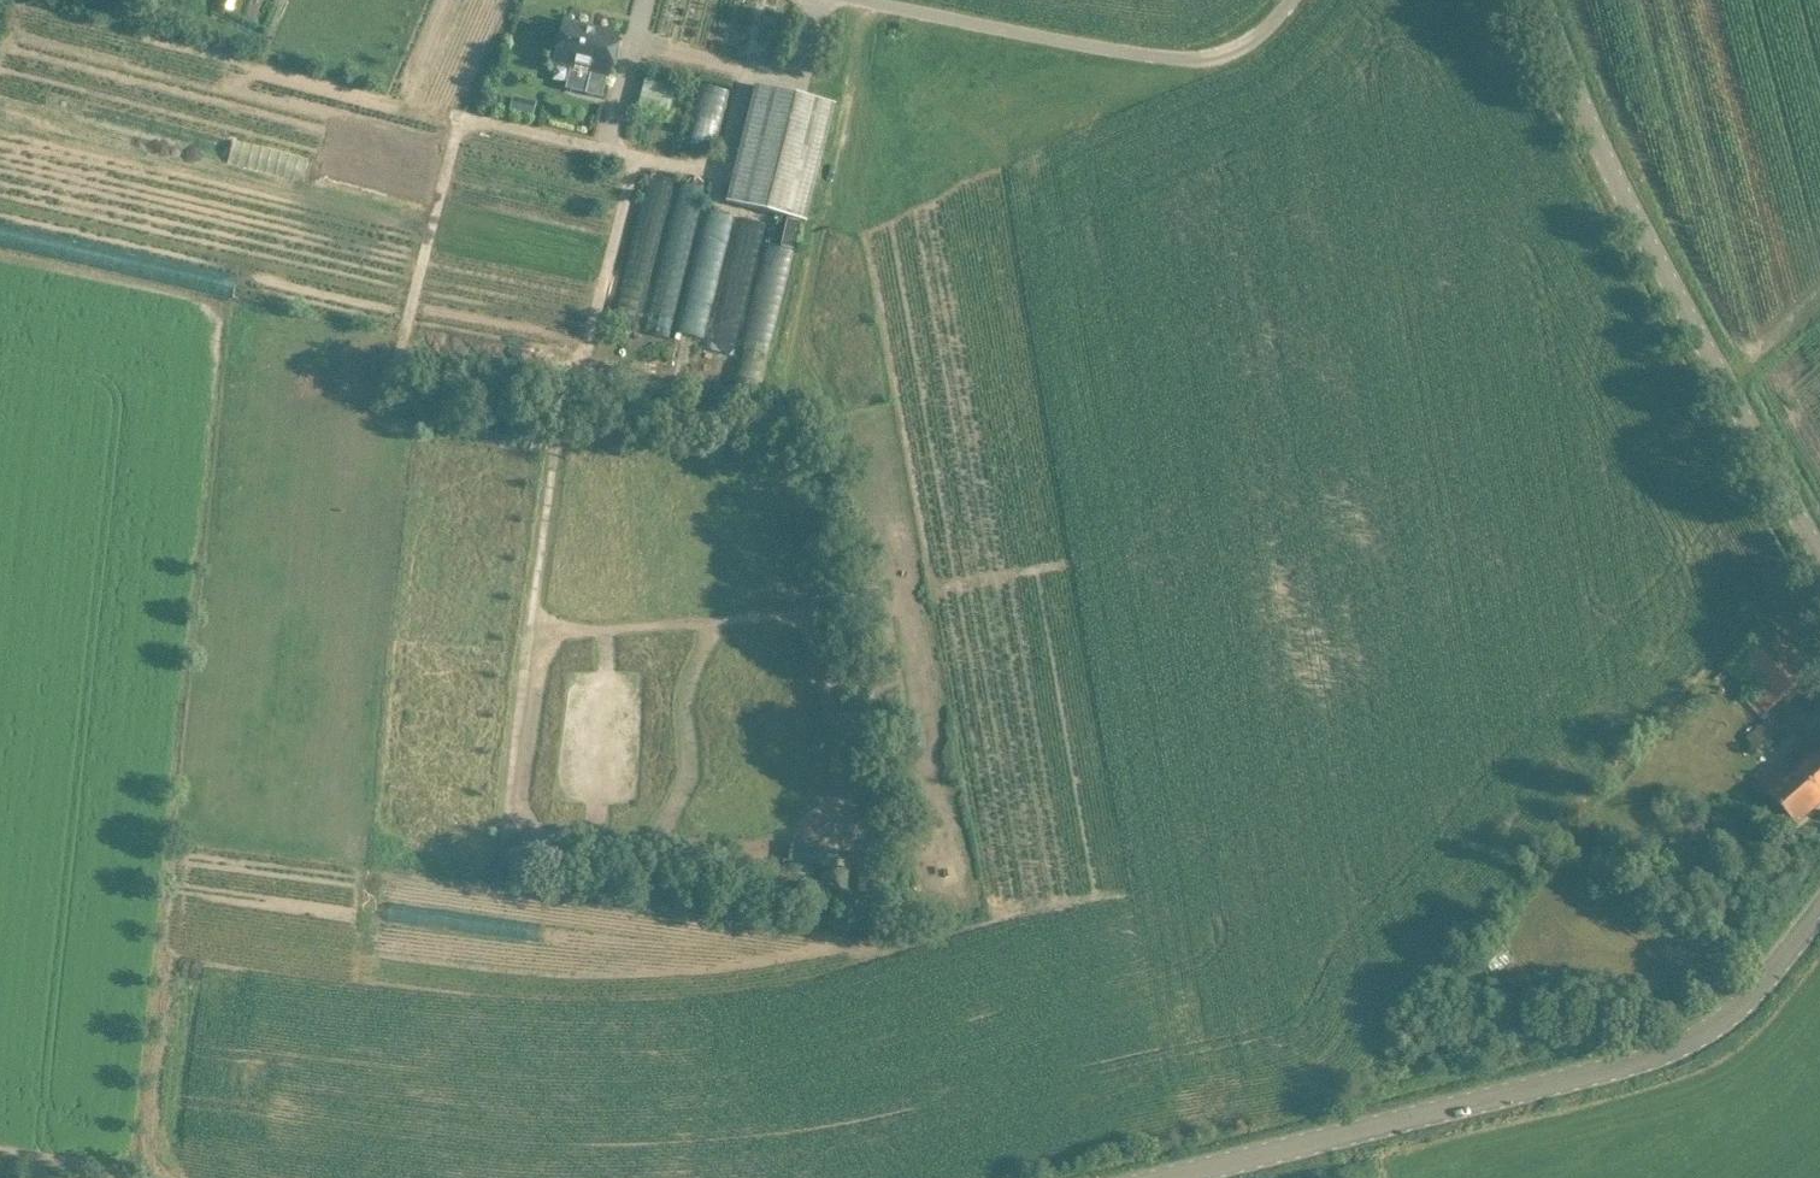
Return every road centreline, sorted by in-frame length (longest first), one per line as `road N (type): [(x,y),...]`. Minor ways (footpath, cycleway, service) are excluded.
road 1 (tertiary): [(1166,1177),(1654,1057),(1711,1030),(1755,989),(1819,906)]
road 2 (unclassified): [(1819,556),(1618,185),(1540,0)]
road 3 (unclassified): [(1291,0),(1244,49),(1182,60),(862,0)]

